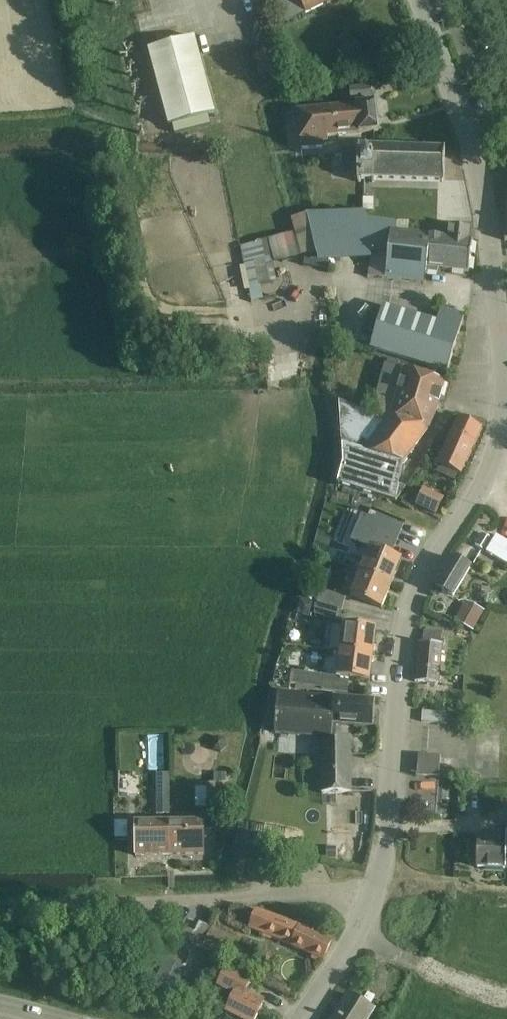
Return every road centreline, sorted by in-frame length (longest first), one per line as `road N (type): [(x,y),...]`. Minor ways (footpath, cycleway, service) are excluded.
road 1 (unclassified): [(303,1018),(356,939),(378,885),(415,596),(482,486),(505,404)]
road 2 (unclassified): [(505,404),(482,176),(426,0)]

